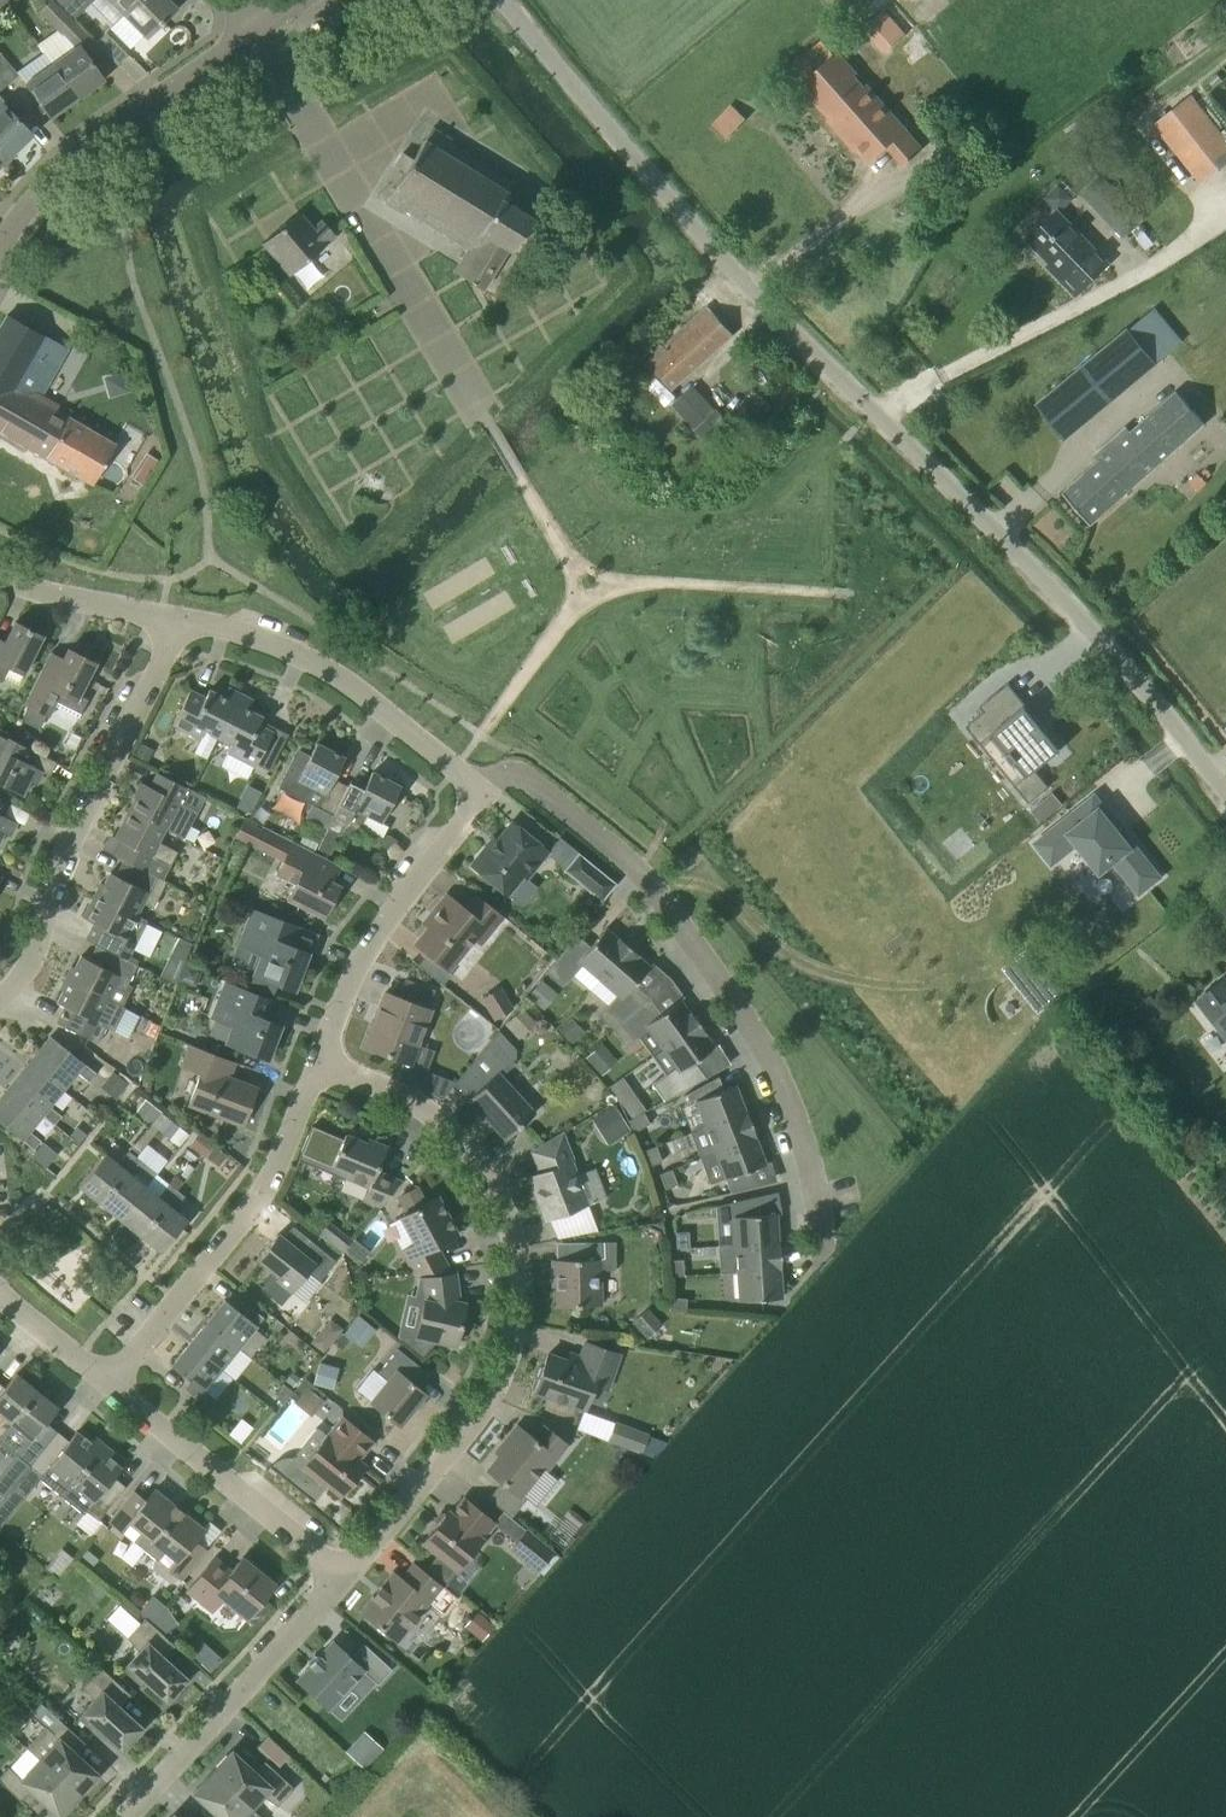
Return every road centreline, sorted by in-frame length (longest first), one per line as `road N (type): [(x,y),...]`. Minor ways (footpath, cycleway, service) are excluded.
road 1 (unclassified): [(1225,792),(1116,652),(873,411),(589,105),(508,0)]
road 2 (residential): [(343,1574),(486,1401),(506,1349),(511,1301),(502,1224),(476,1161),(413,1101),(320,1063)]
road 3 (residential): [(473,789),(510,776),(545,789),(646,877),(675,914),(777,1081),(807,1166),(823,1243)]
road 4 (residential): [(0,1001),(38,937),(171,620)]
road 5 (residential): [(107,1385),(260,1192),(320,1063)]
road 6 (residential): [(171,620),(258,632),(337,676),(473,789)]
road 7 (residential): [(0,240),(80,153),(262,22)]
road 8 (residential): [(343,1574),(123,1816)]
road 9 (residential): [(320,1063),(347,985),(473,789)]
road 10 (residential): [(309,1544),(107,1385)]
road 11 (residential): [(0,576),(32,591),(171,620)]
road 12 (residential): [(107,1385),(0,1297)]

